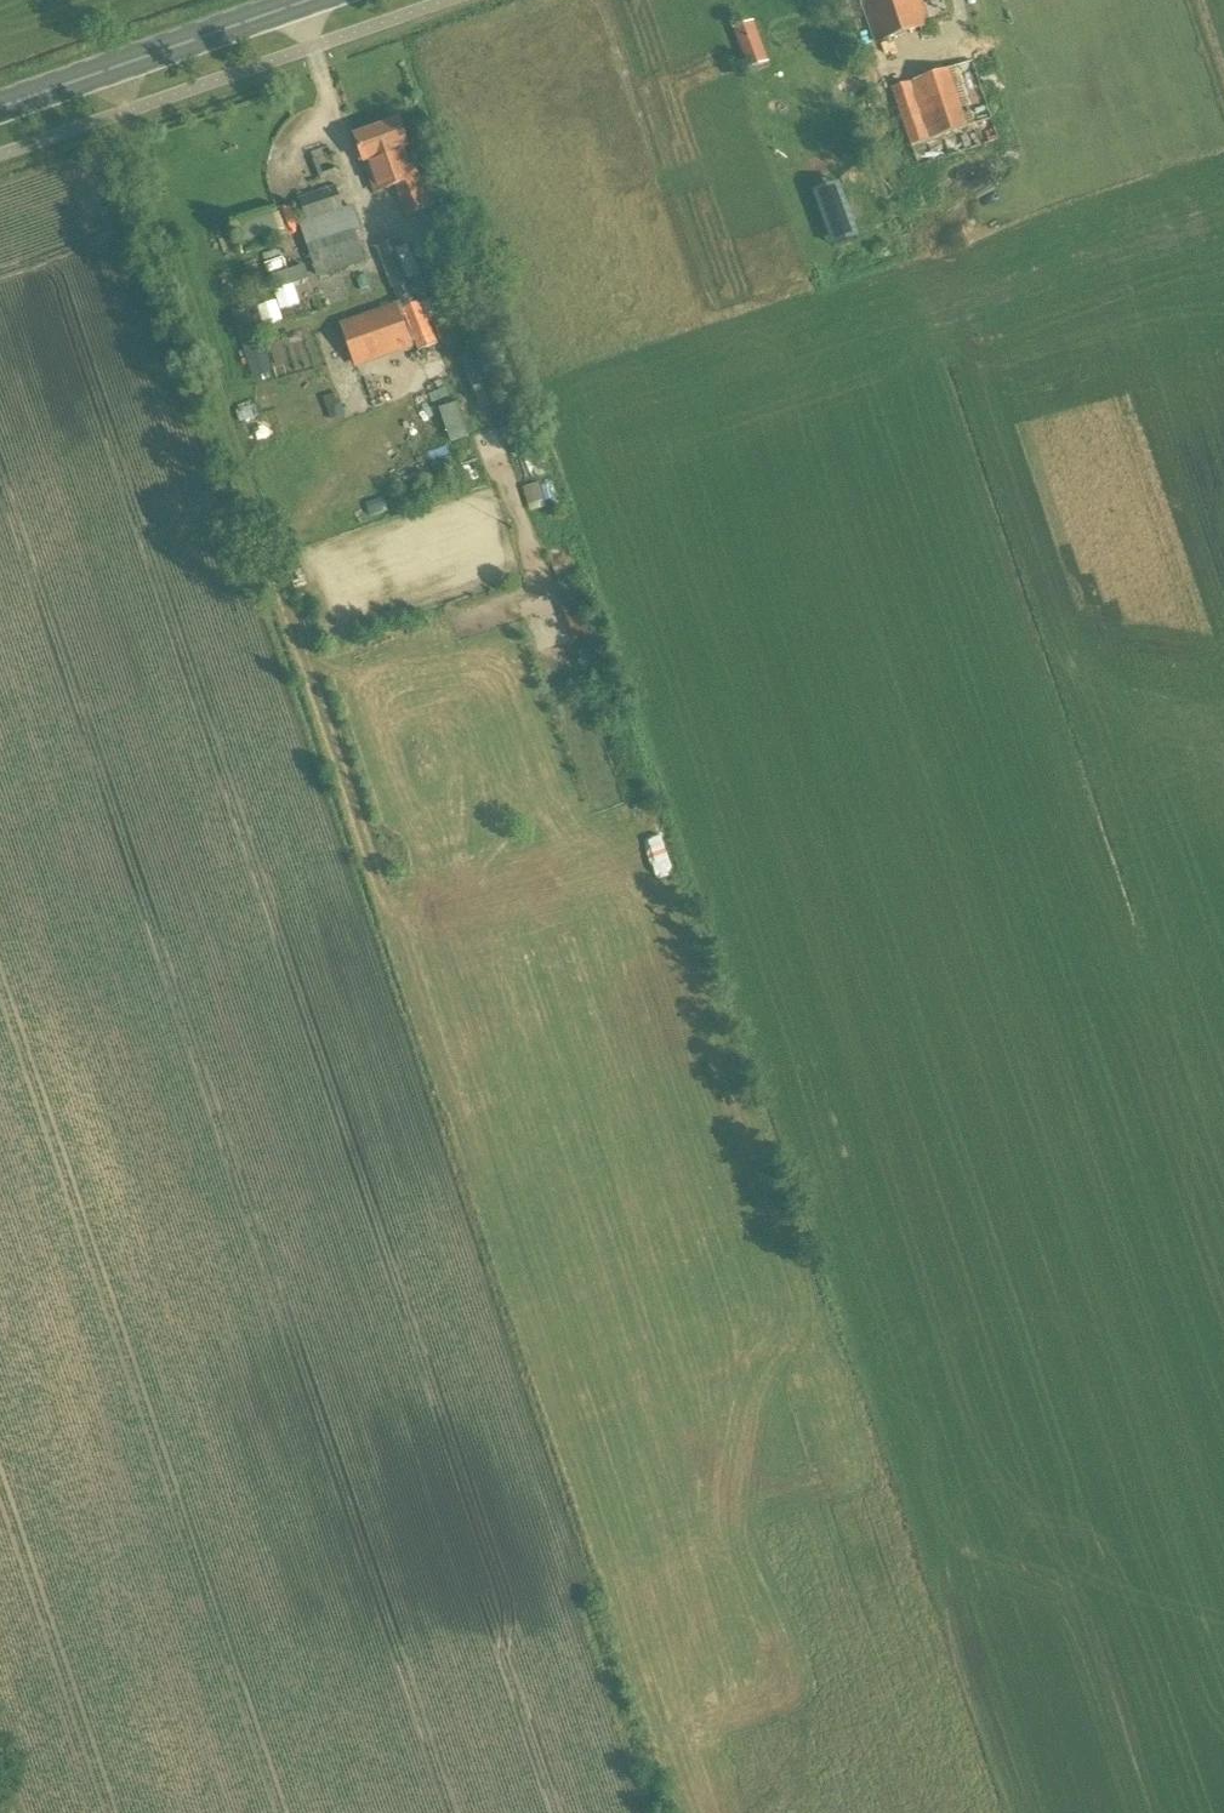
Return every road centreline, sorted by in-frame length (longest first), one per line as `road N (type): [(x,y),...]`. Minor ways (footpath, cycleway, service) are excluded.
road 1 (primary): [(0,110),(316,0)]

